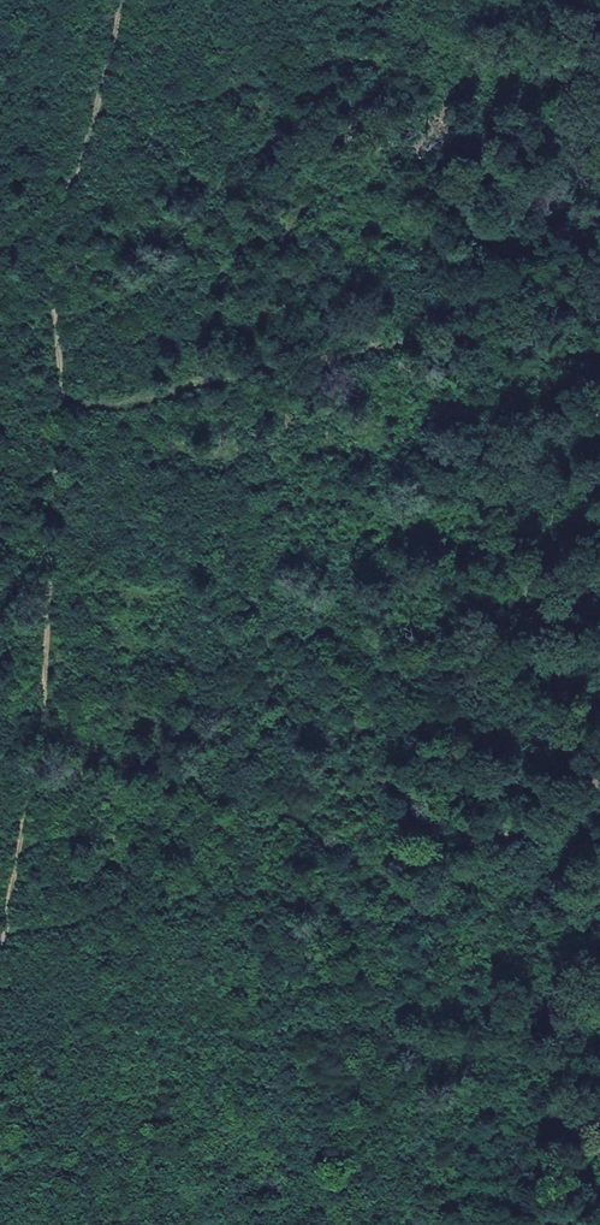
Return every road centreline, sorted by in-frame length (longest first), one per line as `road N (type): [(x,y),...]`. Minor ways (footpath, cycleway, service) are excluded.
road 1 (track): [(117,0),(49,272),(62,376),(42,728),(0,965)]
road 2 (track): [(398,1224),(423,1060),(503,912),(493,668),(599,410)]

